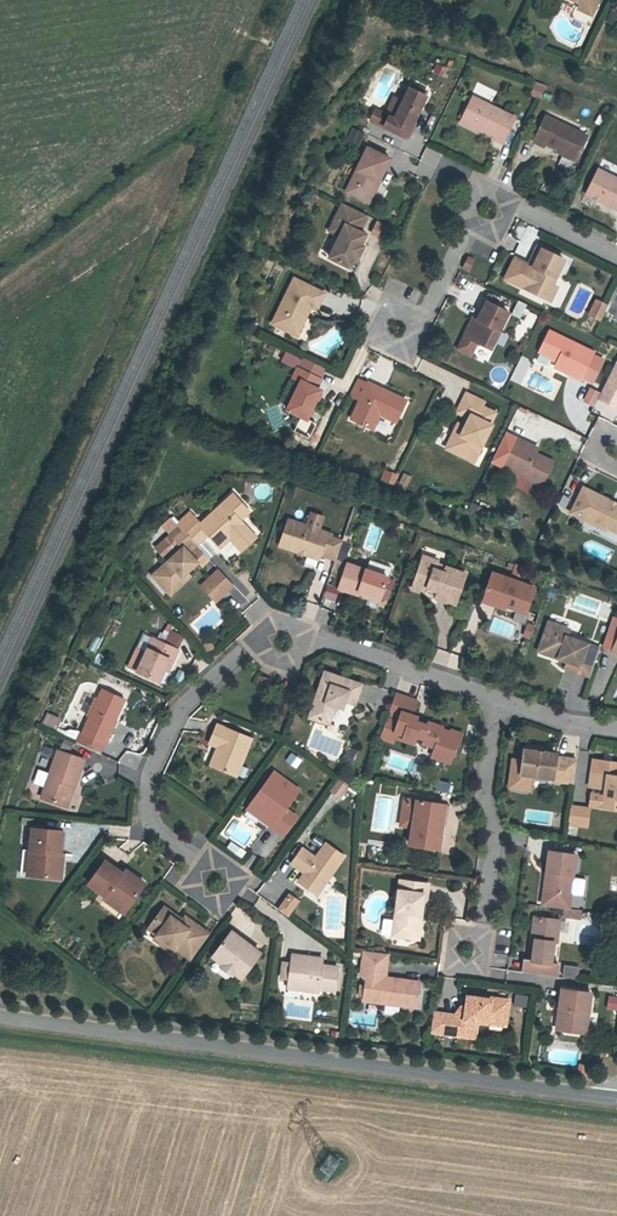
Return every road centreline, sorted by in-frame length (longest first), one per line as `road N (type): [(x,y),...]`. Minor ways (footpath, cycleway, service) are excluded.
road 1 (unclassified): [(0,1018),(616,1097)]
road 2 (residential): [(219,880),(154,828),(147,800),(154,761),(185,705),(274,624),(498,703)]
road 3 (residential): [(468,953),(485,928),(496,843),(482,795),(498,703)]
road 4 (residential): [(406,321),(428,312),(479,219)]
road 5 (residential): [(501,208),(523,208),(616,255)]
road 6 (residential): [(498,703),(616,730)]

